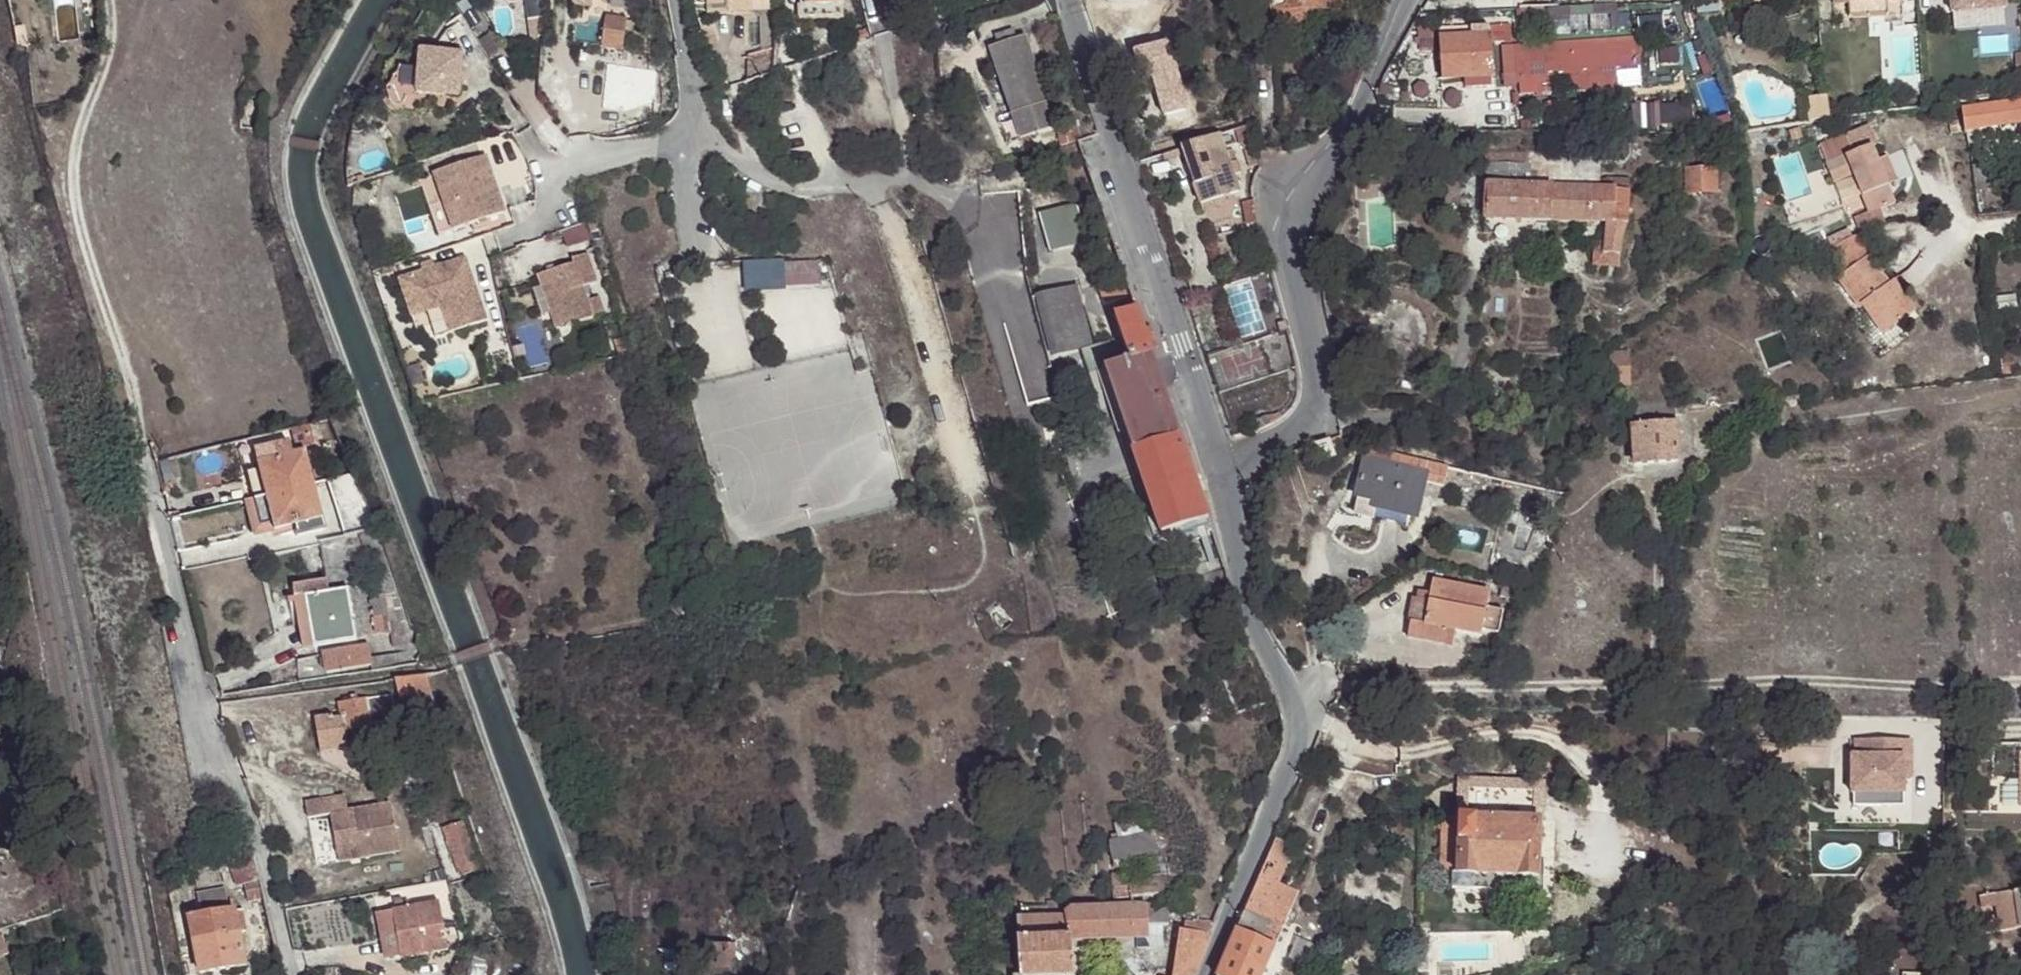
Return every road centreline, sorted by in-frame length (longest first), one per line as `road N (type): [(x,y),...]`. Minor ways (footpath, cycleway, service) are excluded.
road 1 (track): [(1299,705),(1330,686),(2020,672)]
road 2 (residential): [(1219,460),(1291,434),(1313,406),(1286,224),(1300,190),(1338,143),(1402,0)]
road 3 (residential): [(1207,974),(1296,755),(1299,705),(1246,599),(1219,460)]
road 4 (residential): [(292,974),(140,450)]
road 5 (residential): [(1219,460),(1118,178),(1115,143),(1069,0)]

